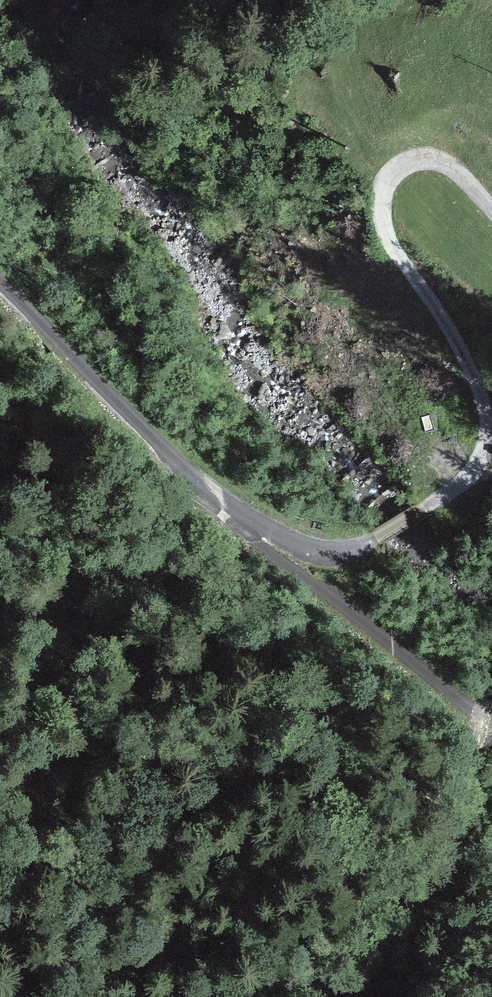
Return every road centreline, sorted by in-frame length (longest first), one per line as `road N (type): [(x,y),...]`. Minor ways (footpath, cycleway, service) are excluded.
road 1 (unclassified): [(0,278),(202,484),(277,535),(352,550),(464,479),(487,436),(473,377),(386,239),(387,184),(404,164),(433,159),(458,172),(491,209)]
road 2 (track): [(277,535),(459,708)]

